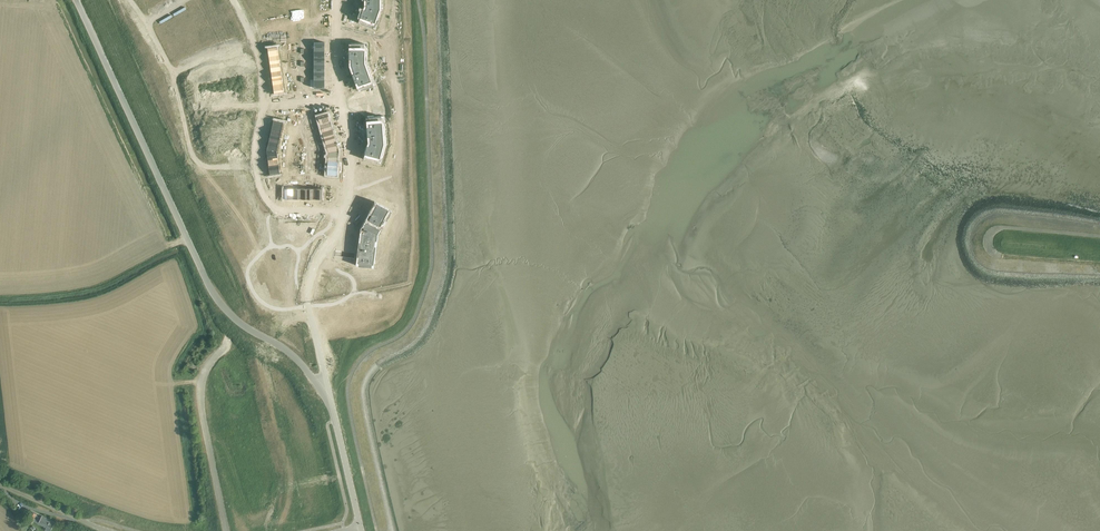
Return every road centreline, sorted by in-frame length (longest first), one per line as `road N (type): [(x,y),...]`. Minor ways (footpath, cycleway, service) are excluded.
road 1 (unclassified): [(331,404),(292,356),(215,297),(160,182)]
road 2 (residential): [(337,0),(346,215)]
road 3 (residential): [(346,215),(316,262),(308,305),(331,404)]
road 4 (unclassified): [(160,182),(76,0)]
road 5 (unclassified): [(226,530),(202,406),(205,374),(225,347)]
road 6 (residential): [(131,0),(173,74),(199,164)]
road 7 (residential): [(234,0),(260,66),(255,169)]
road 8 (unclassified): [(331,404),(360,527)]

